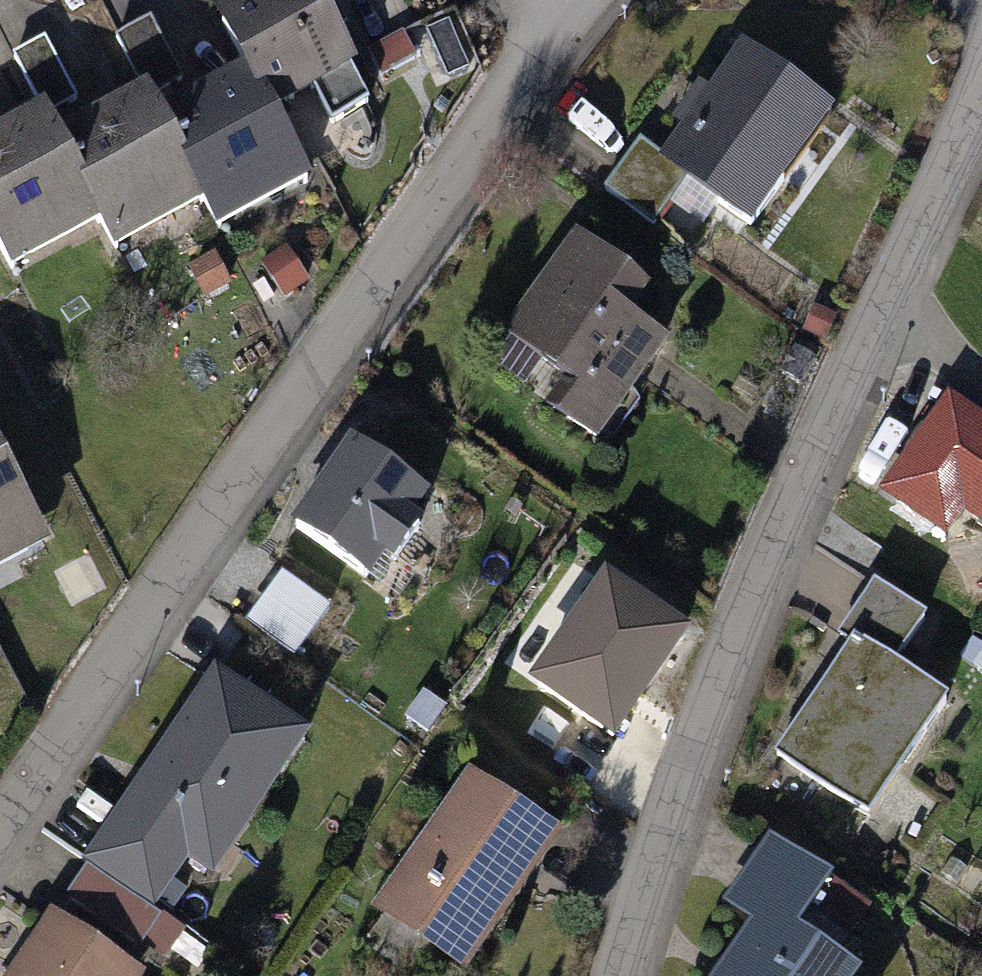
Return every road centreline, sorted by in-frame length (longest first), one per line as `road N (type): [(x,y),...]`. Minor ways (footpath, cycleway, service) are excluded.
road 1 (residential): [(568,0),(534,66),(0,822)]
road 2 (residential): [(981,84),(743,616),(679,786),(622,975)]

